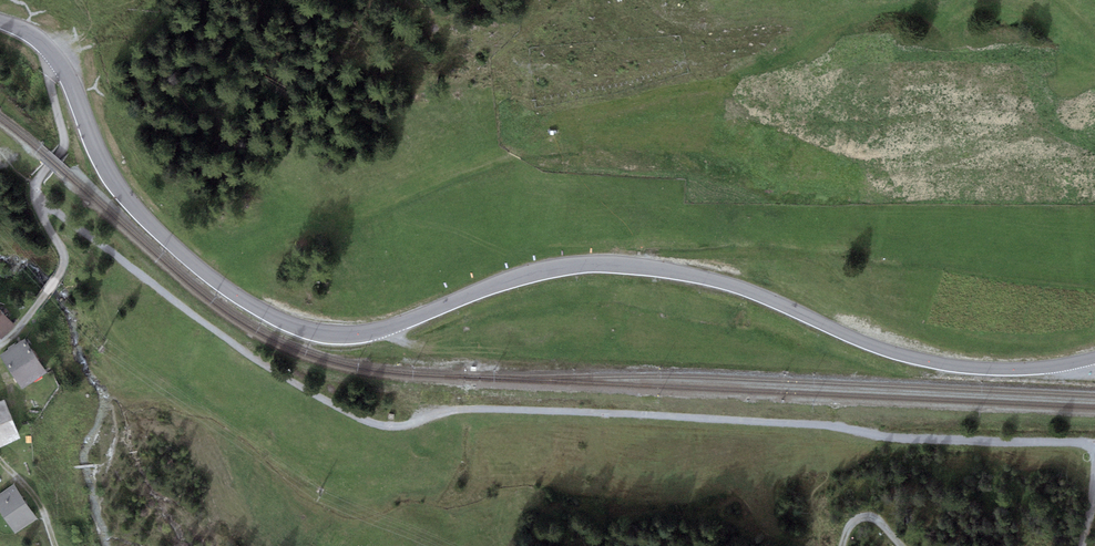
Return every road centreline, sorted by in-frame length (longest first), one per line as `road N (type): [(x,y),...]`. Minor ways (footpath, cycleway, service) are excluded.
road 1 (secondary): [(1094,358),(1008,370),(933,362),(870,345),(727,284),(620,264),(525,275),(362,334),(308,330),(224,288),(142,217),(100,159),(62,67)]
road 2 (track): [(1094,443),(471,410),(380,425),(255,360),(34,196)]
road 3 (unclassified): [(16,332),(64,261),(34,196),(64,143),(50,81),(62,67)]

